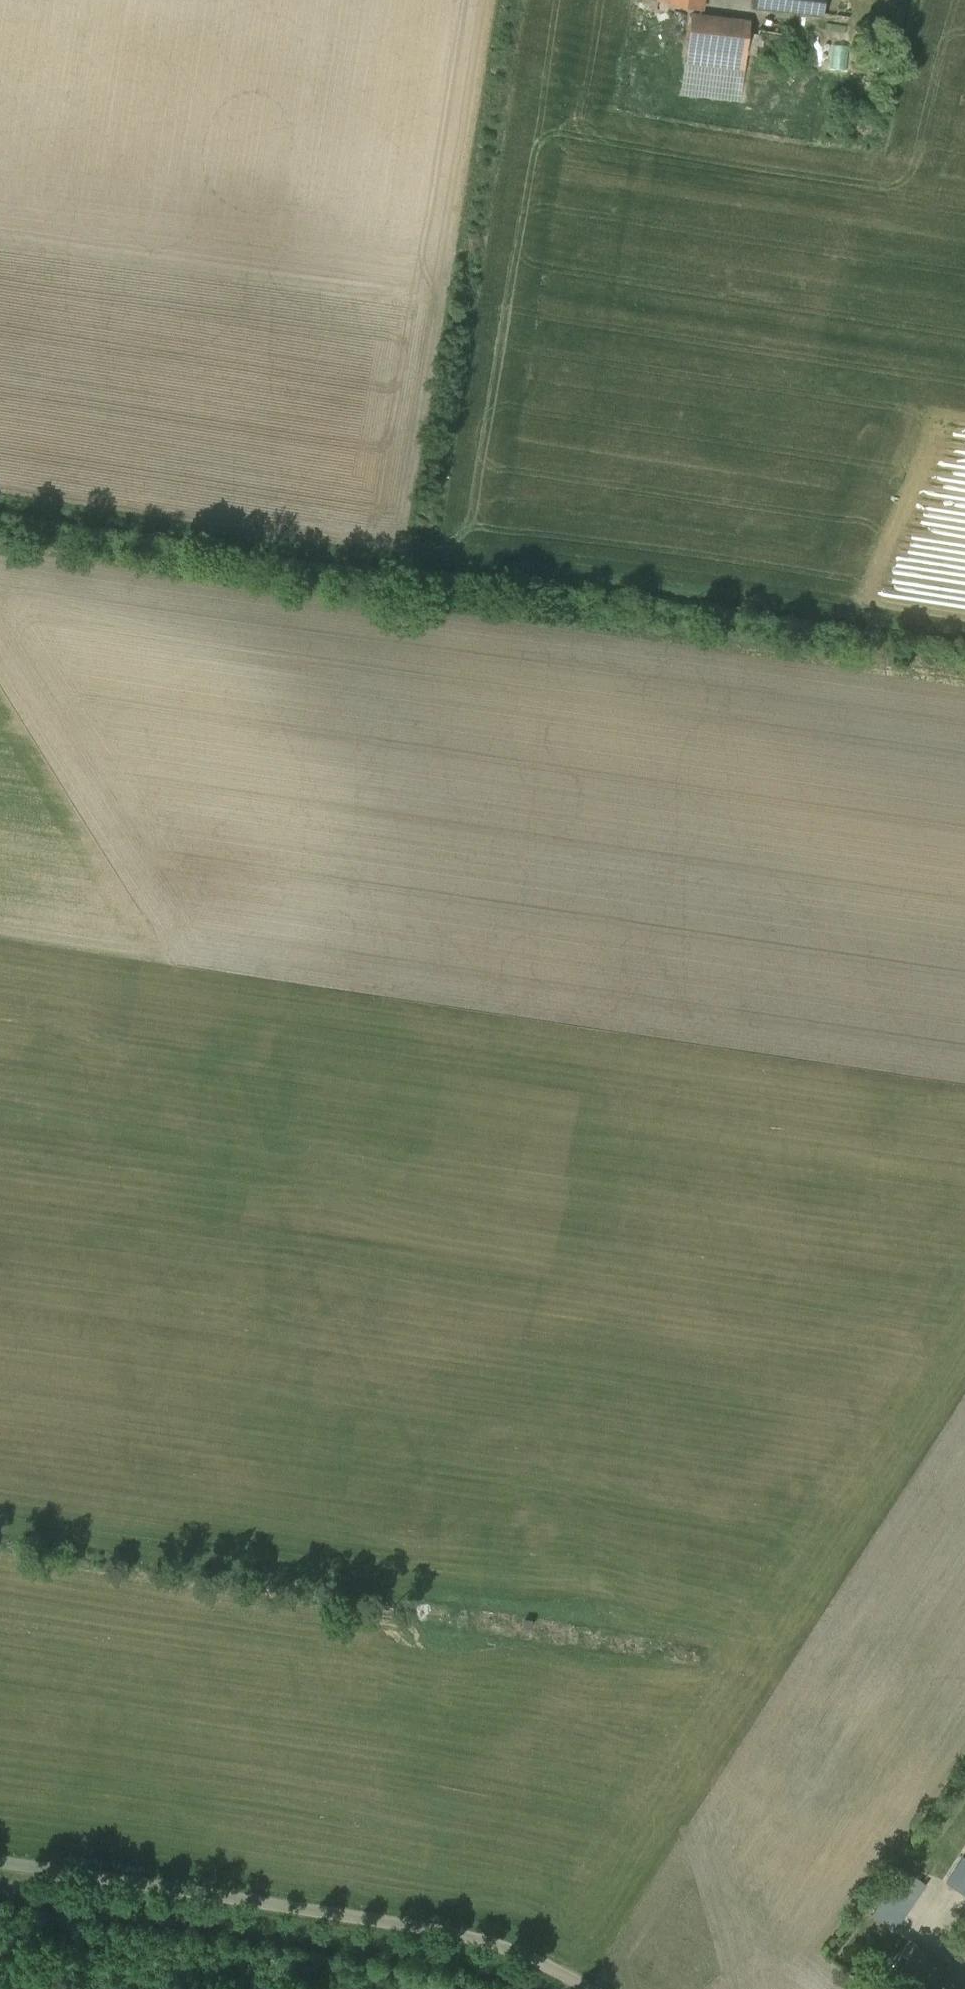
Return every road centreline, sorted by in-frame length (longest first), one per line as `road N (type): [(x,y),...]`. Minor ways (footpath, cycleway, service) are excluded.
road 1 (unclassified): [(585,1988),(511,1955),(437,1934),(0,1866)]

